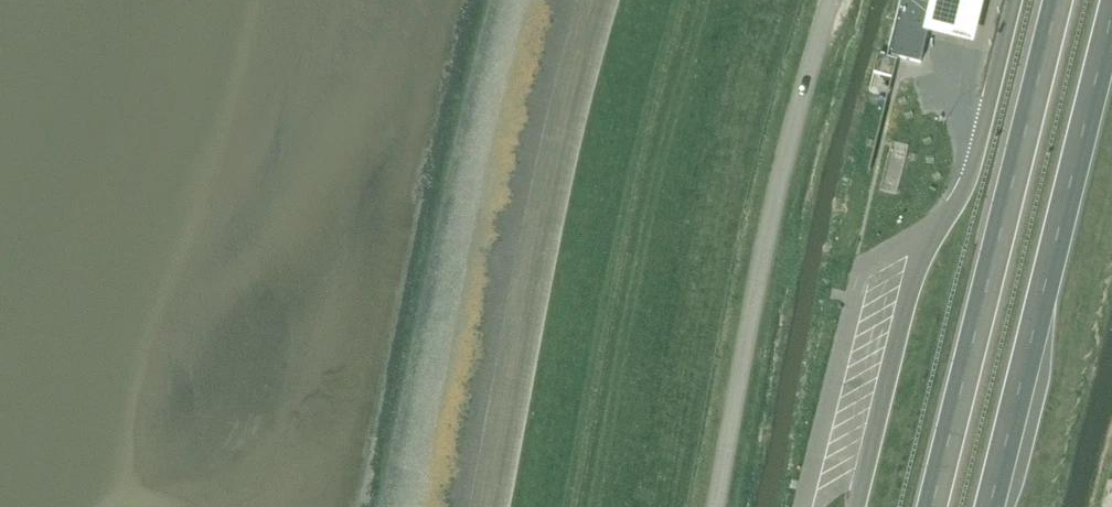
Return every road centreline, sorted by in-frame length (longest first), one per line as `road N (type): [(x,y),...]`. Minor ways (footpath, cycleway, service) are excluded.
road 1 (trunk): [(1058,0),(932,506)]
road 2 (unclassified): [(718,506),(778,212),(835,0)]
road 3 (trunk): [(989,506),(1111,14)]

